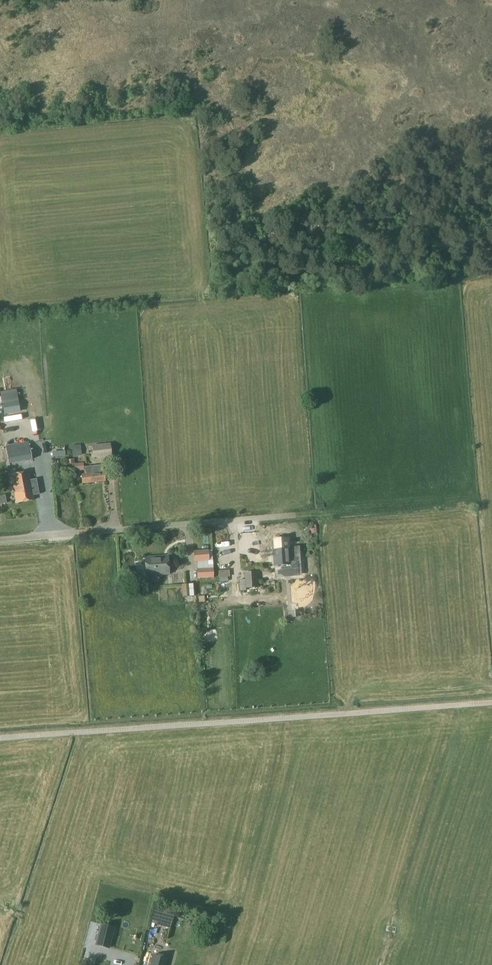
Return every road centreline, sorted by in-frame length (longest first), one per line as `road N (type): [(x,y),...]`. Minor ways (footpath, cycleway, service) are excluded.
road 1 (track): [(476,501),(294,517)]

